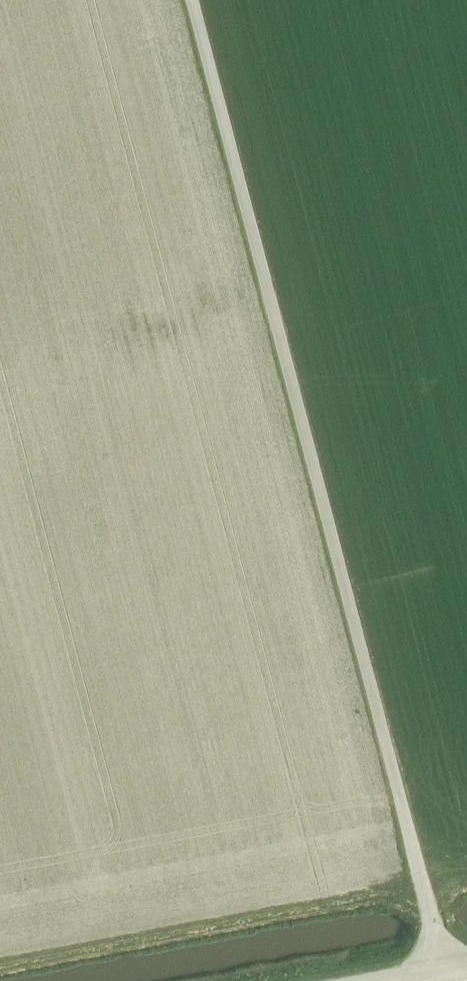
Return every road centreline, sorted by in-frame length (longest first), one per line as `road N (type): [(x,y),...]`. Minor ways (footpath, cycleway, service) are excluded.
road 1 (unclassified): [(339,980),(466,956)]

